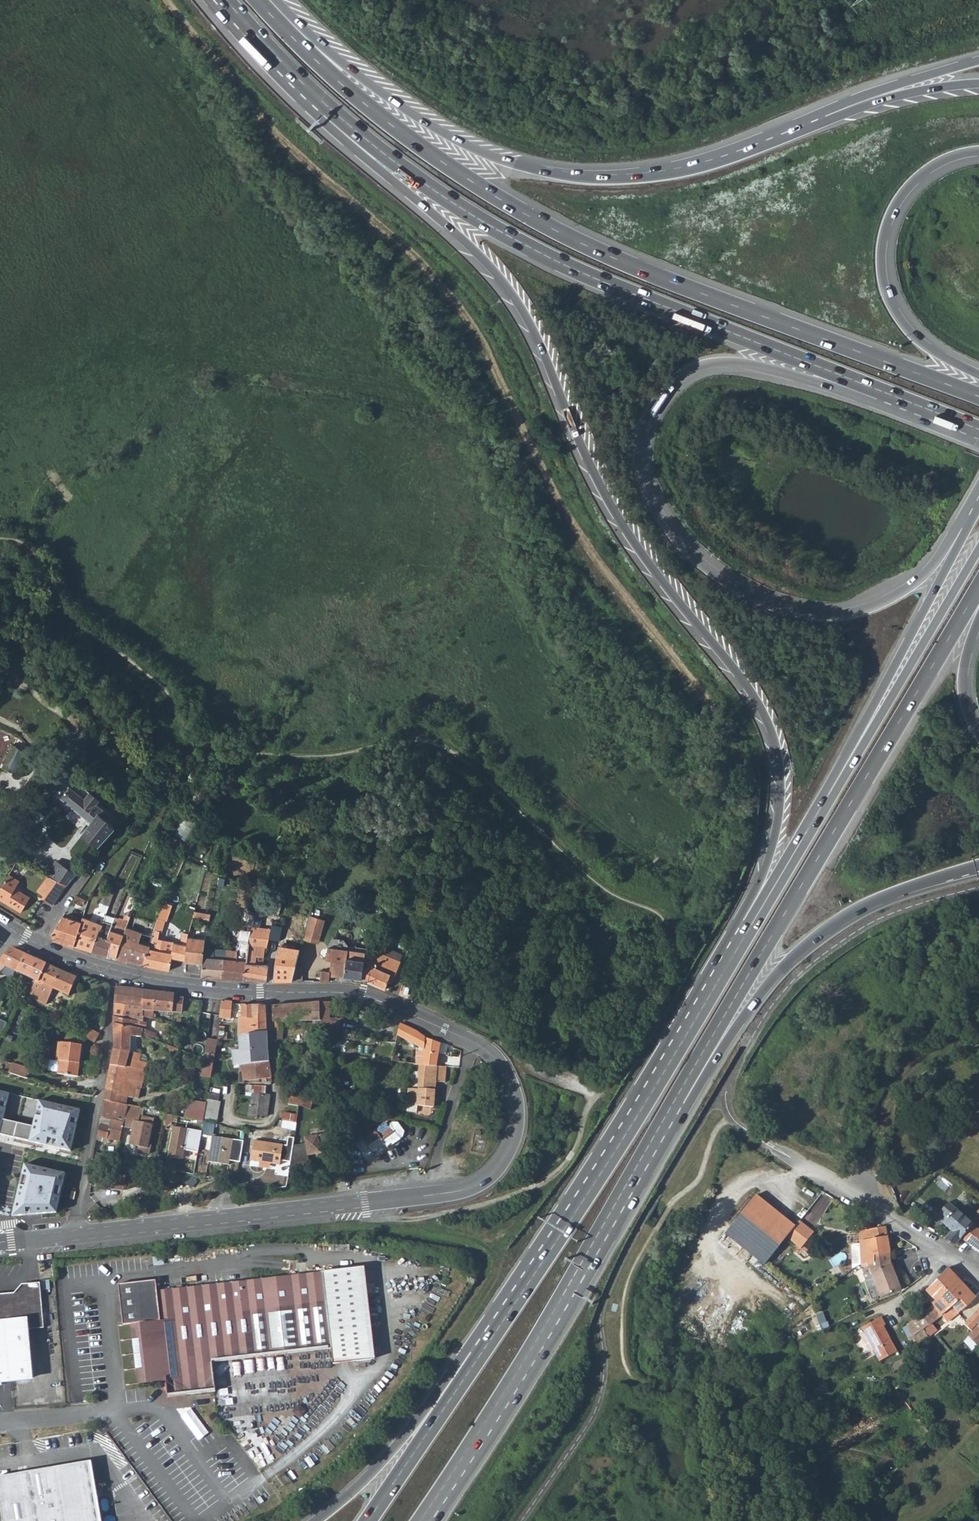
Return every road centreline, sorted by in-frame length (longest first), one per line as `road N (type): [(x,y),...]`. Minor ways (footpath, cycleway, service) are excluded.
road 1 (residential): [(0,1246),(460,1191),(499,1166),(517,1119),(509,1078),(489,1051),(384,1003),(341,992),(239,991),(148,979),(11,931)]
road 2 (trunk): [(320,107),(329,127),(453,231),(515,299),(598,483),(769,723),(779,805),(745,910),(744,940)]
road 3 (trunk): [(978,396),(639,269),(514,208),(365,105),(259,0)]
road 4 (trunk): [(969,523),(919,579),(884,602),(810,614),(757,597),(705,567),(662,519),(643,482),(639,449),(648,415),(676,380),(703,364),(758,366),(866,400),(890,395)]
road 5 (trunk): [(320,107),(446,199),(539,252),(890,395)]
road 6 (trunk): [(821,123),(679,173),(562,175),(505,162),(405,109),(343,65),(276,0)]
road 7 (trunk): [(672,1104),(978,588)]
road 8 (track): [(366,1204),(368,1219),(427,1217),(467,1211),(551,1178),(579,1140),(591,1102),(672,988),(678,968),(668,929)]
road 9 (trunk): [(744,940),(480,1355)]
road 10 (trunk): [(420,1520),(672,1104)]
road 11 (trunk): [(672,1104),(702,1081),(777,973),(810,941),(866,904),(978,867)]
road 12 (trunk): [(978,374),(904,325),(886,293),(881,261),(891,213),(913,182),(942,161),(978,151)]
road 13 (trunk): [(969,523),(831,790)]
road 14 (trunk): [(978,550),(831,790)]
road 15 (trunk): [(480,1355),(455,1368),(406,1435),(316,1520)]
road 16 (trunk): [(480,1355),(369,1520)]
road 17 (trunk): [(978,60),(869,92),(825,110),(821,123)]
road 18 (track): [(268,992),(275,1113),(259,1125),(227,1121)]
road 19 (trunk): [(831,790),(744,940)]
road 20 (trunk): [(978,83),(899,94),(821,123)]
road 21 (residential): [(978,1271),(853,1194)]
road 22 (trunk): [(220,0),(320,107)]

